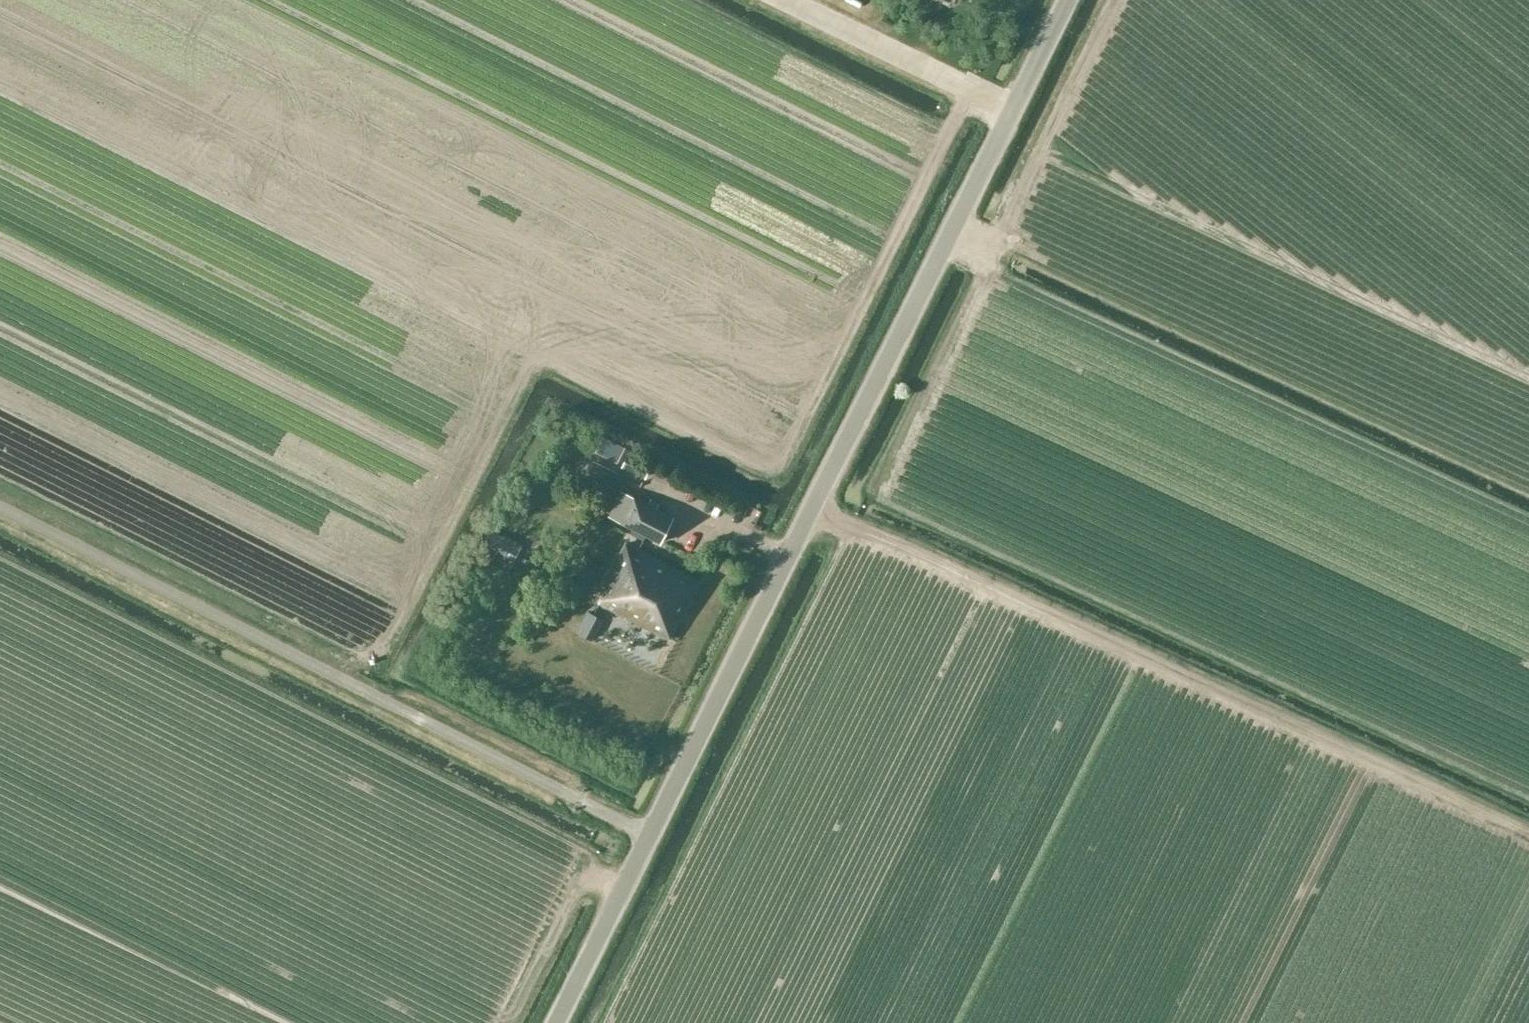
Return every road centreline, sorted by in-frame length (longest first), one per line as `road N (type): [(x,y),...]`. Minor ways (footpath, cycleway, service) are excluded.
road 1 (unclassified): [(556,1022),(1068,0)]
road 2 (track): [(1528,837),(809,510)]

